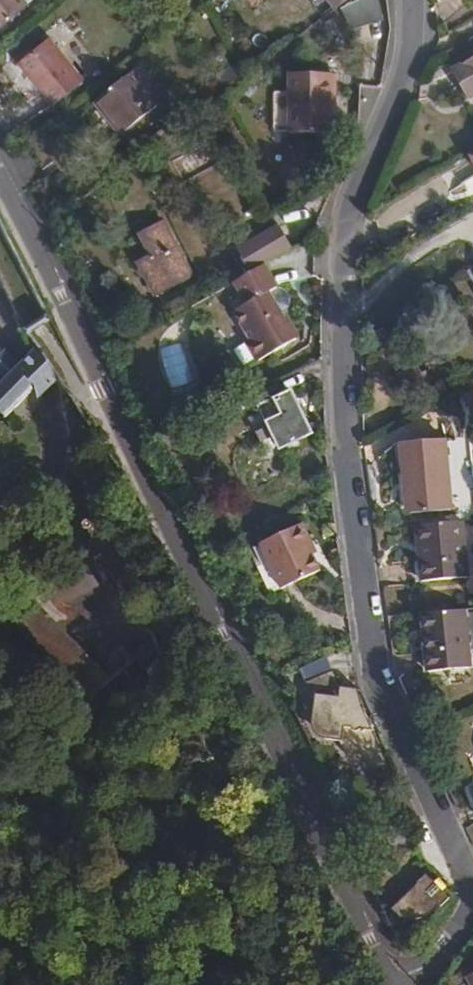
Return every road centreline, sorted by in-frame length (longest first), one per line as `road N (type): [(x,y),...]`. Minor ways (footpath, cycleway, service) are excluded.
road 1 (residential): [(407,0),(420,38),(327,234),(376,624),(472,881)]
road 2 (residential): [(0,183),(406,984)]

